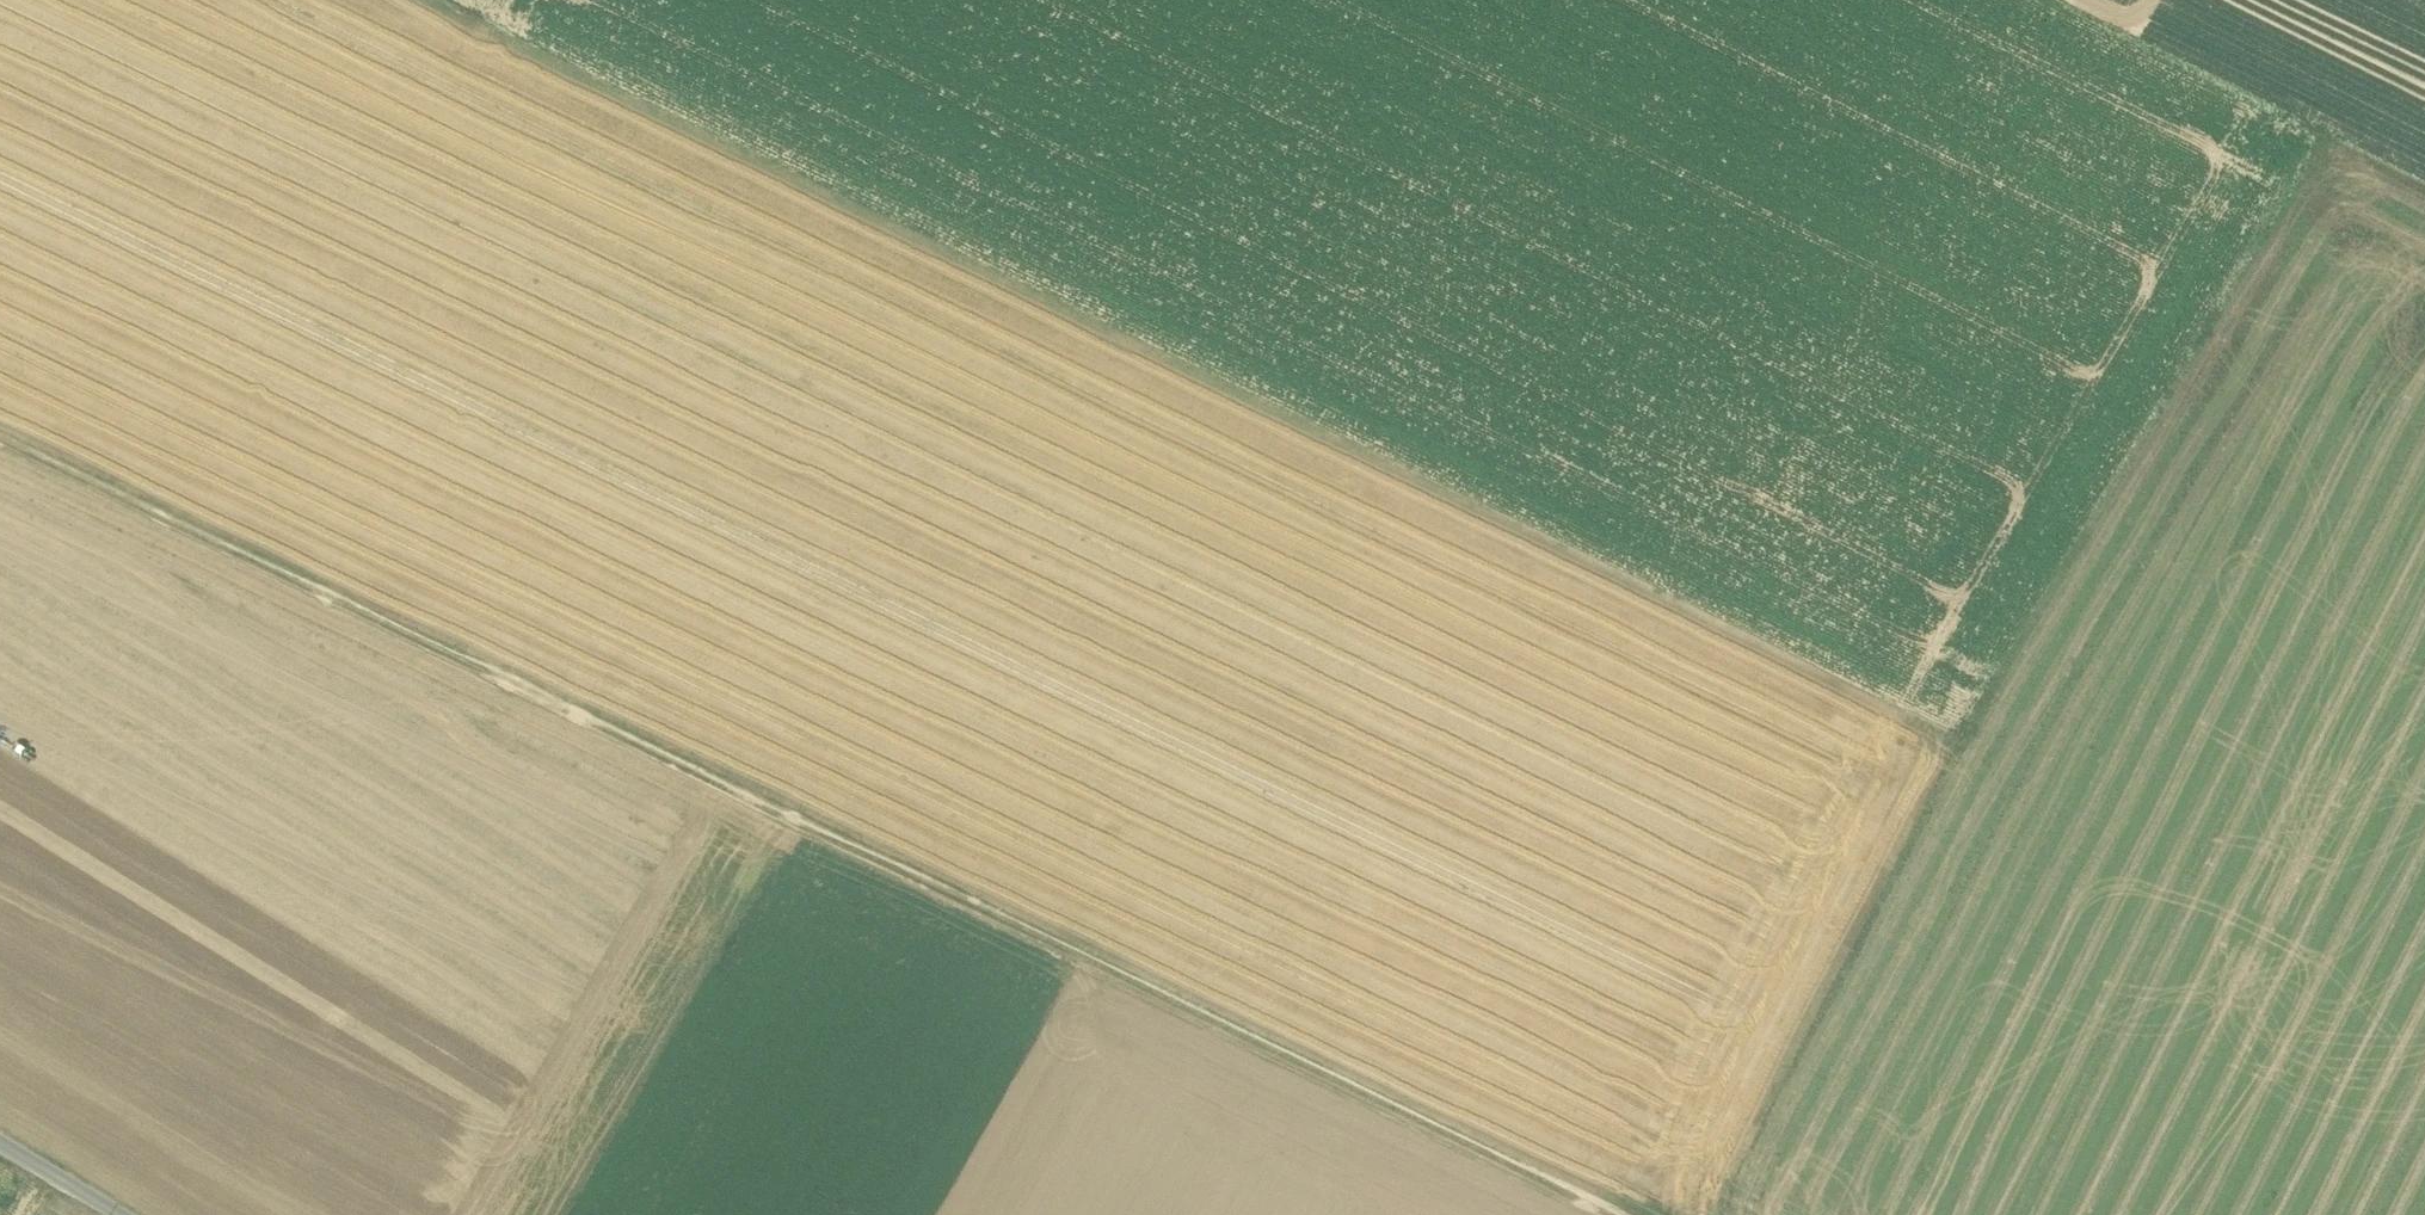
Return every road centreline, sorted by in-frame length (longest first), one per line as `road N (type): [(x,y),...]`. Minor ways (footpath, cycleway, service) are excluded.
road 1 (unclassified): [(123,1214),(0,1140)]

